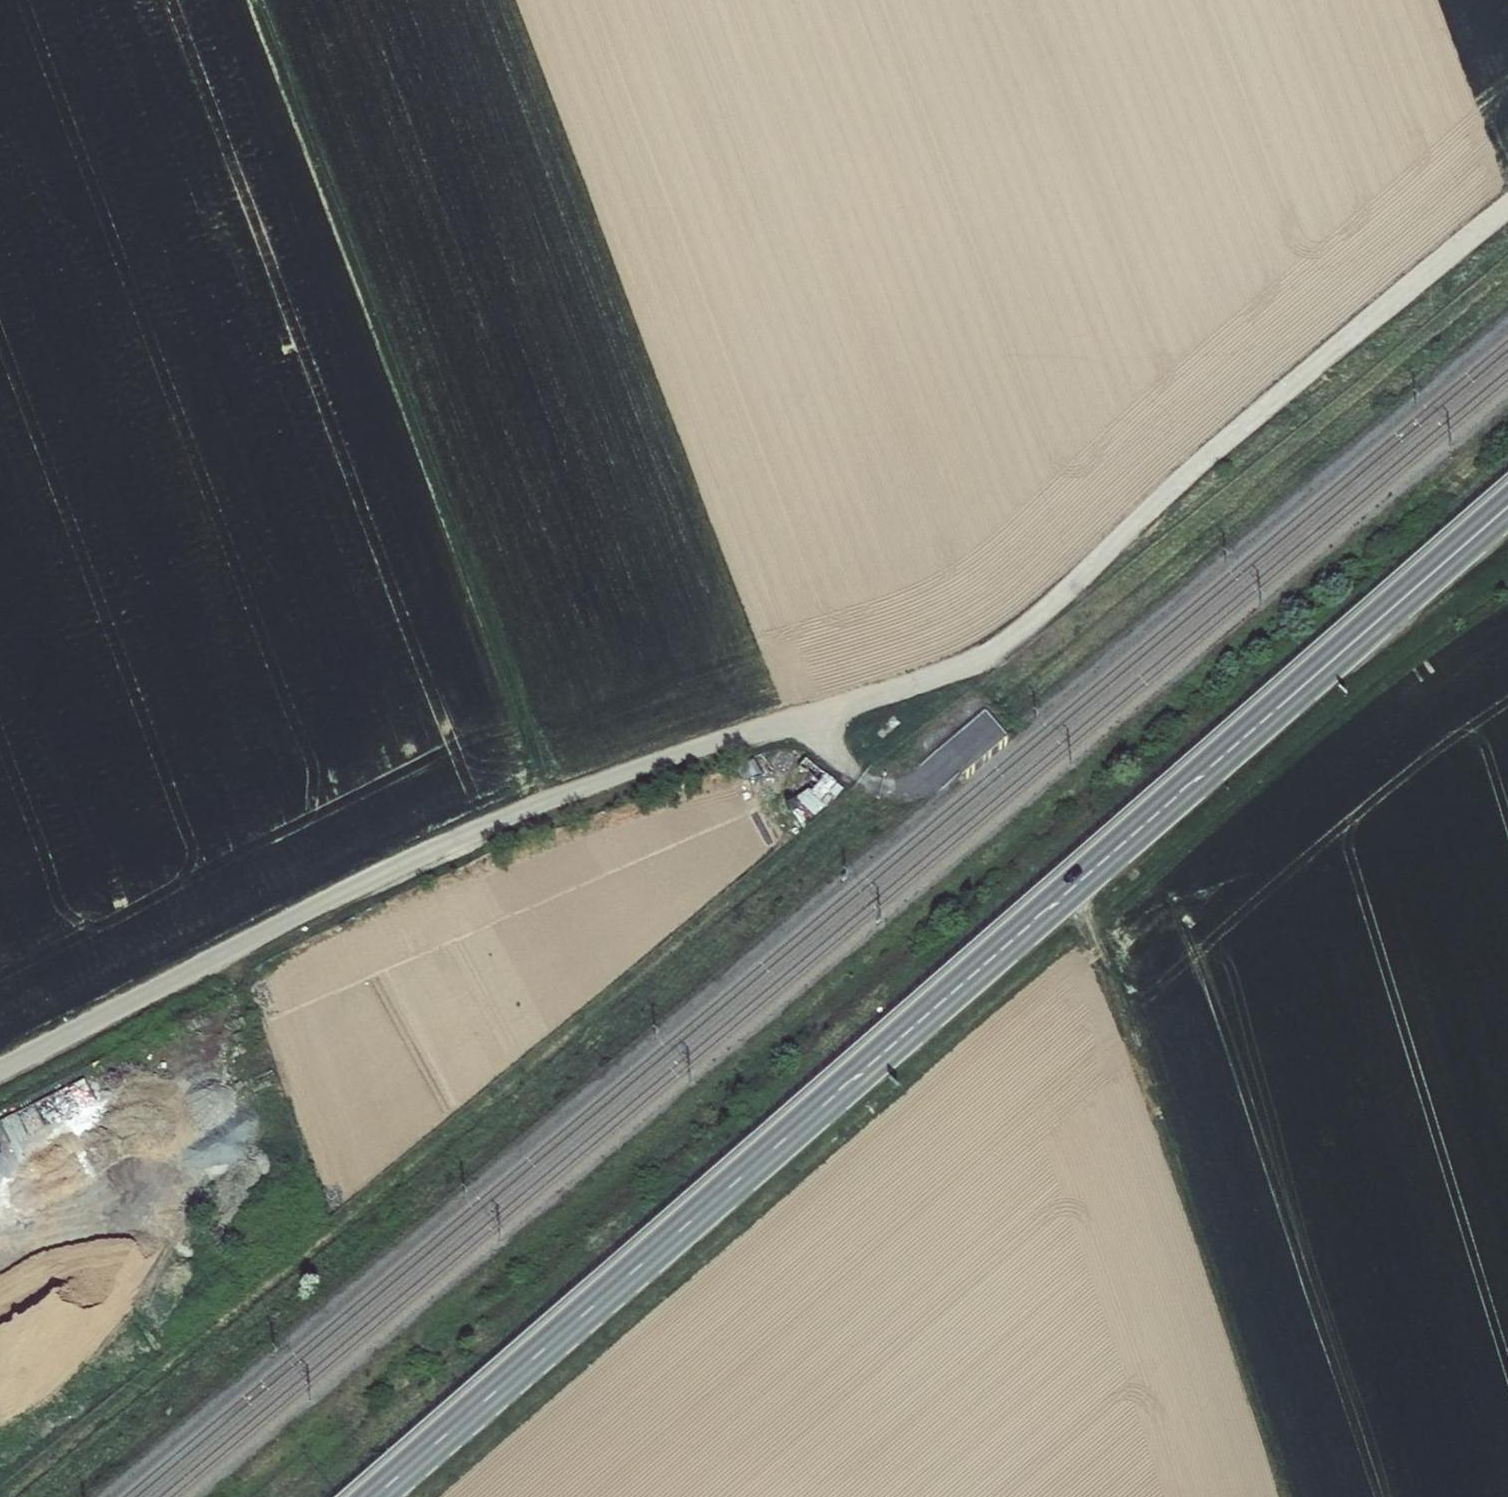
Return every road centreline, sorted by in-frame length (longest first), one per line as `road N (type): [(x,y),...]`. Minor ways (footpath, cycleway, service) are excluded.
road 1 (secondary): [(1507,507),(375,1496)]
road 2 (unclassified): [(954,671),(488,827),(350,889),(0,1071)]
road 3 (track): [(1507,207),(1161,495),(1030,626),(954,671)]
road 4 (track): [(1074,887),(1286,1496)]

